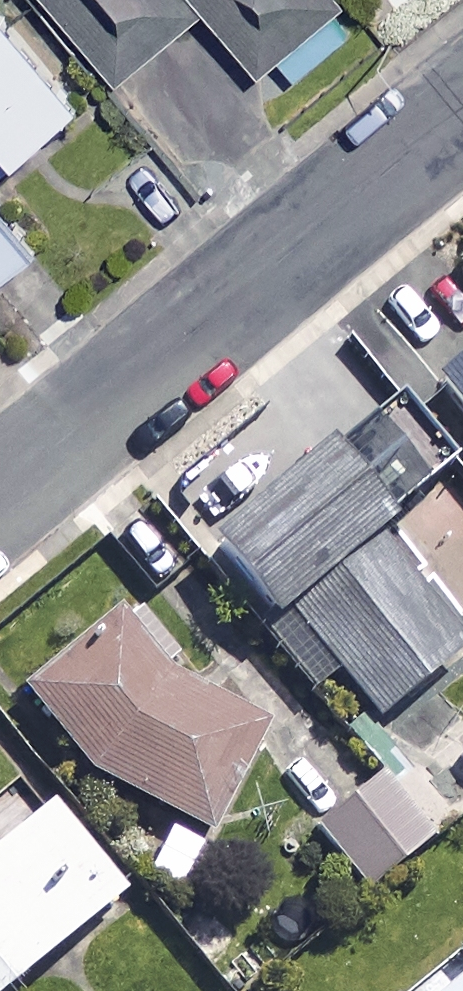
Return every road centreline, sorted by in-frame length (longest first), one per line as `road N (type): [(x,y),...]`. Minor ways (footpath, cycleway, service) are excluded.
road 1 (residential): [(0,494),(462,111)]

